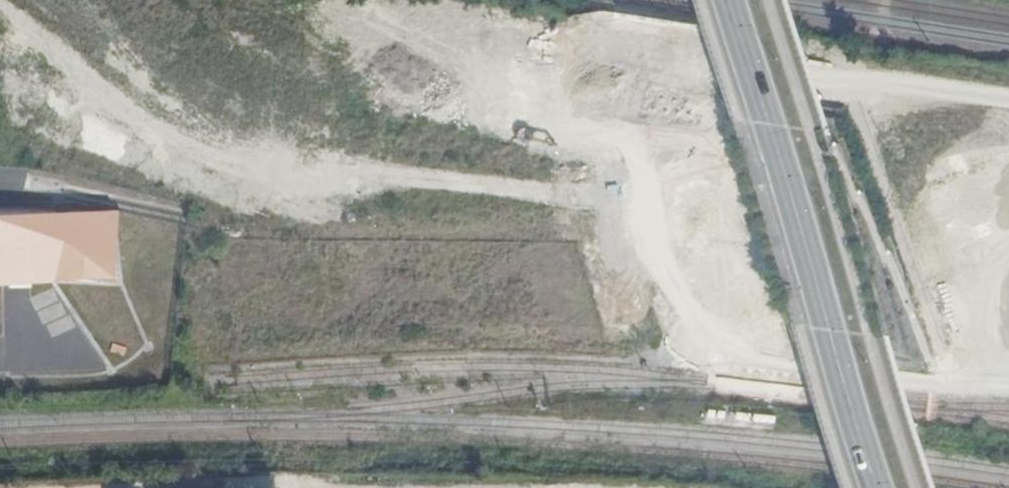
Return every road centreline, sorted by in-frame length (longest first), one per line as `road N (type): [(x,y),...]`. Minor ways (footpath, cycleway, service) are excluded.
road 1 (secondary): [(879,487),(736,0)]
road 2 (track): [(303,487),(551,487)]
road 3 (track): [(0,179),(181,211)]

